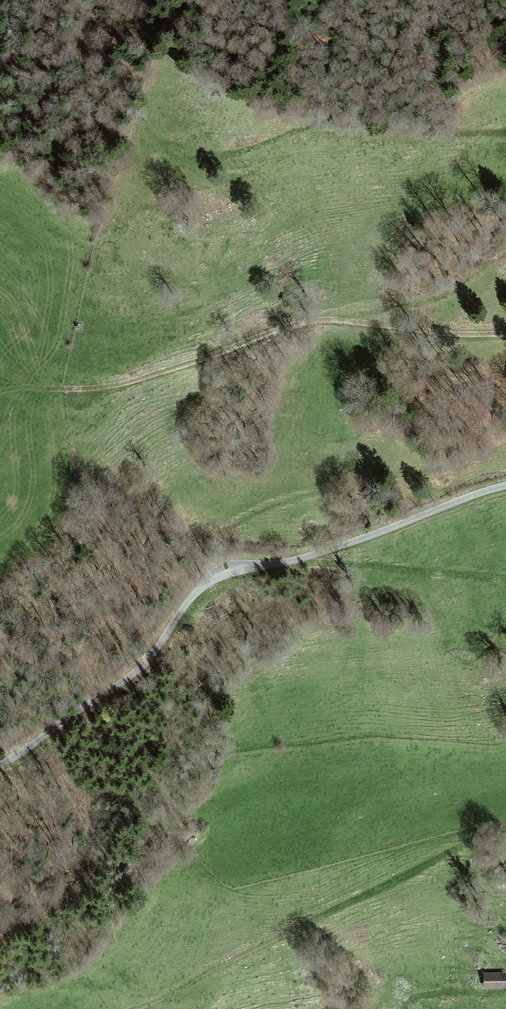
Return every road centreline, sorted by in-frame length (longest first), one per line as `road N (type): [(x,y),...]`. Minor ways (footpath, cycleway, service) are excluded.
road 1 (unclassified): [(0,764),(137,671),(213,579),(308,557),(505,486)]
road 2 (track): [(505,248),(427,301),(291,326),(118,384),(61,390)]
road 3 (track): [(136,1008),(505,823)]
road 4 (track): [(343,320),(505,336)]

